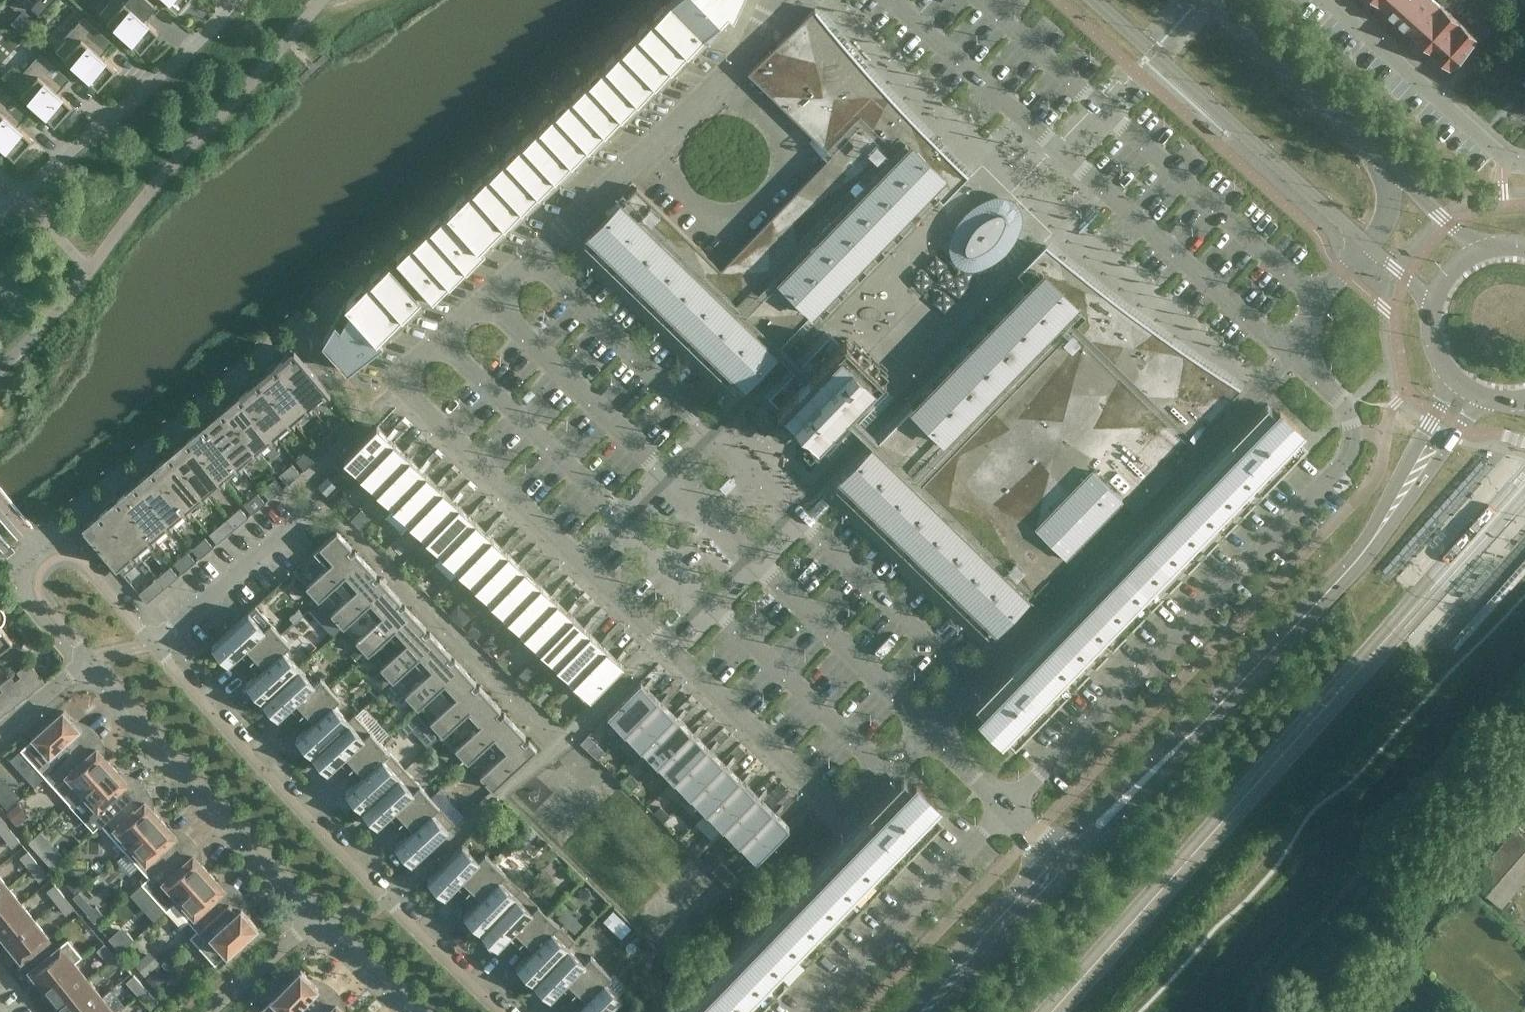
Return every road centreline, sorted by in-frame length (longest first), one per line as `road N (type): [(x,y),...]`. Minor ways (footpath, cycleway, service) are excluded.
road 1 (residential): [(390,374),(843,812),(925,729)]
road 2 (residential): [(925,729),(971,681),(538,241)]
road 3 (residential): [(898,0),(1292,353)]
road 4 (secondary): [(1067,863),(1347,569),(1418,471)]
road 5 (residential): [(502,1011),(388,903),(154,643)]
road 6 (residential): [(1003,803),(1350,453)]
road 7 (tertiary): [(1094,0),(1369,246)]
road 8 (residential): [(90,658),(320,915)]
road 9 (residential): [(538,241),(744,51),(777,0)]
road 10 (residential): [(233,0),(189,48),(0,210)]
road 11 (residential): [(807,1011),(1003,803)]
road 12 (residential): [(1524,160),(1504,161),(1327,0)]
road 13 (residential): [(154,643),(88,566),(60,557),(42,570),(41,596),(90,658)]
road 14 (tertiary): [(1392,166),(1206,0)]
road 15 (secondary): [(927,1011),(1067,863)]
road 16 (residential): [(390,374),(538,241)]
road 17 (residential): [(154,643),(302,522)]
road 18 (residential): [(210,1011),(320,915)]
road 19 (residential): [(320,915),(422,1011)]
road 20 (residential): [(1292,353),(1342,271),(1369,246)]
road 21 (tertiary): [(1486,253),(1392,166)]
road 22 (residential): [(1292,353),(1343,400),(1350,453)]

